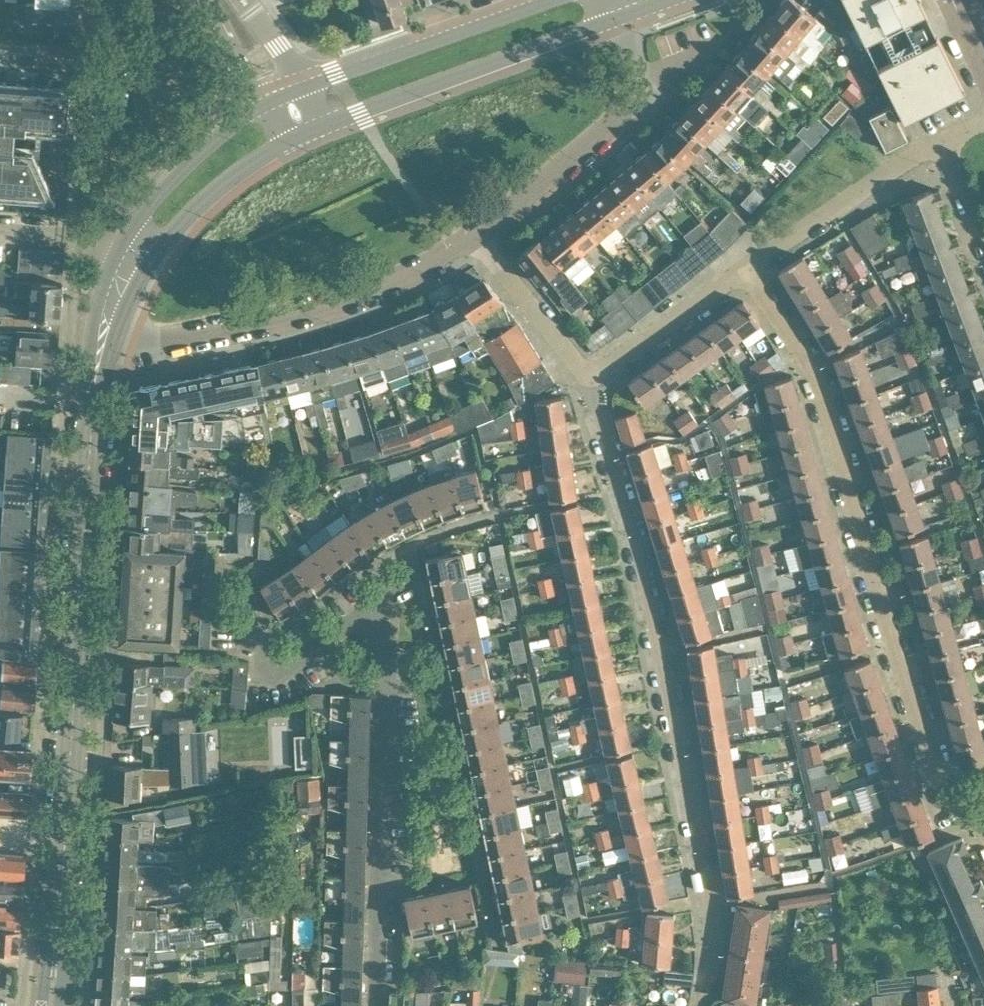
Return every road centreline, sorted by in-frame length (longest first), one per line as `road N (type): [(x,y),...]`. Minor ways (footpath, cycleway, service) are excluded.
road 1 (residential): [(700,1005),(711,970),(707,902),(635,555),(579,389)]
road 2 (residential): [(982,820),(957,816),(936,789),(906,717),(836,450),(793,357),(739,282)]
road 3 (tertiary): [(51,1005),(92,424)]
road 4 (residential): [(376,1005),(390,673),(374,628),(363,623)]
road 5 (residential): [(110,351),(346,298),(475,235)]
road 6 (tertiary): [(322,126),(621,17)]
road 7 (tertiary): [(265,105),(202,152),(136,222),(106,277),(89,354)]
road 8 (residential): [(475,235),(623,107),(630,63),(621,17)]
road 9 (tertiary): [(110,351),(132,291),(173,232),(224,183),(286,142)]
road 10 (tertiary): [(554,0),(306,88)]
road 11 (residential): [(739,282),(938,148)]
road 12 (residential): [(363,623),(313,659),(268,667),(241,645),(236,569)]
road 13 (residential): [(579,389),(739,282)]
road 14 (residential): [(579,389),(475,235)]
road 15 (residential): [(118,134),(124,0)]
road 16 (residential): [(938,148),(983,270)]

